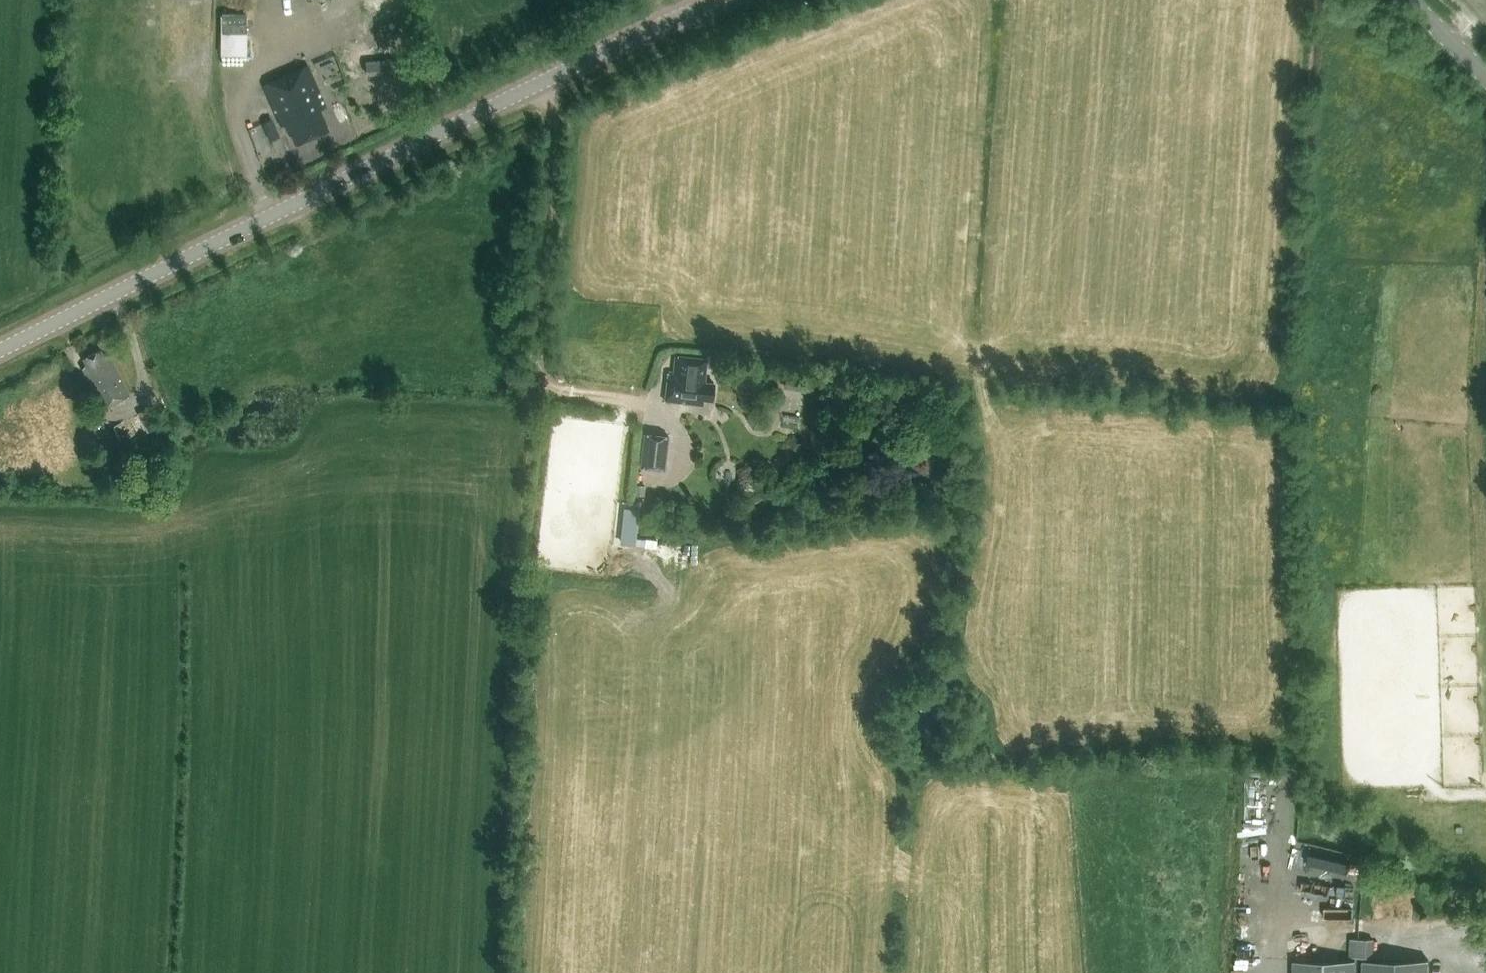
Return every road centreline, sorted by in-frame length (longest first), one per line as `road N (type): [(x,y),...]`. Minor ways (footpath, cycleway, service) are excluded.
road 1 (secondary): [(0,349),(714,0)]
road 2 (unclassified): [(1485,89),(1397,0)]

